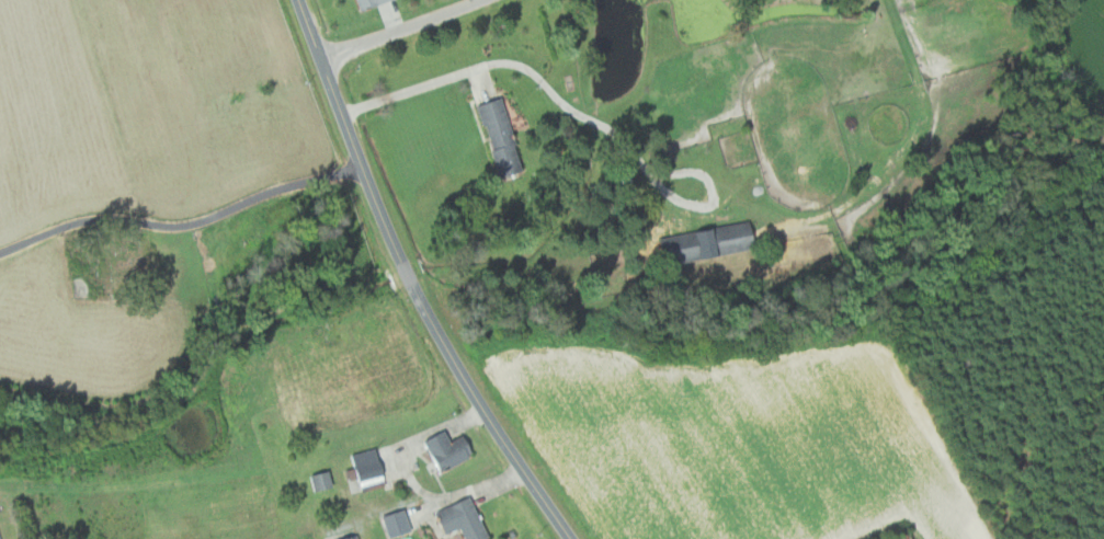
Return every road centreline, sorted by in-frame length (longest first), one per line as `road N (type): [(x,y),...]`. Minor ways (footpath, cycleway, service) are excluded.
road 1 (tertiary): [(570,538),(477,405),(408,279),(297,0)]

